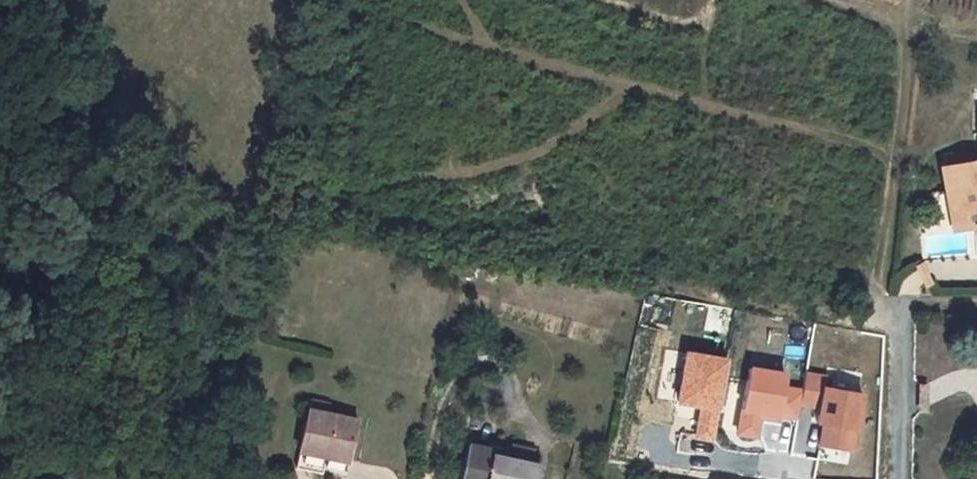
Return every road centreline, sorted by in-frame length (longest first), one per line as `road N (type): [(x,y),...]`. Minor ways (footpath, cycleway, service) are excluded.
road 1 (track): [(909,0),(876,309),(897,314)]
road 2 (residential): [(897,314),(897,478)]

